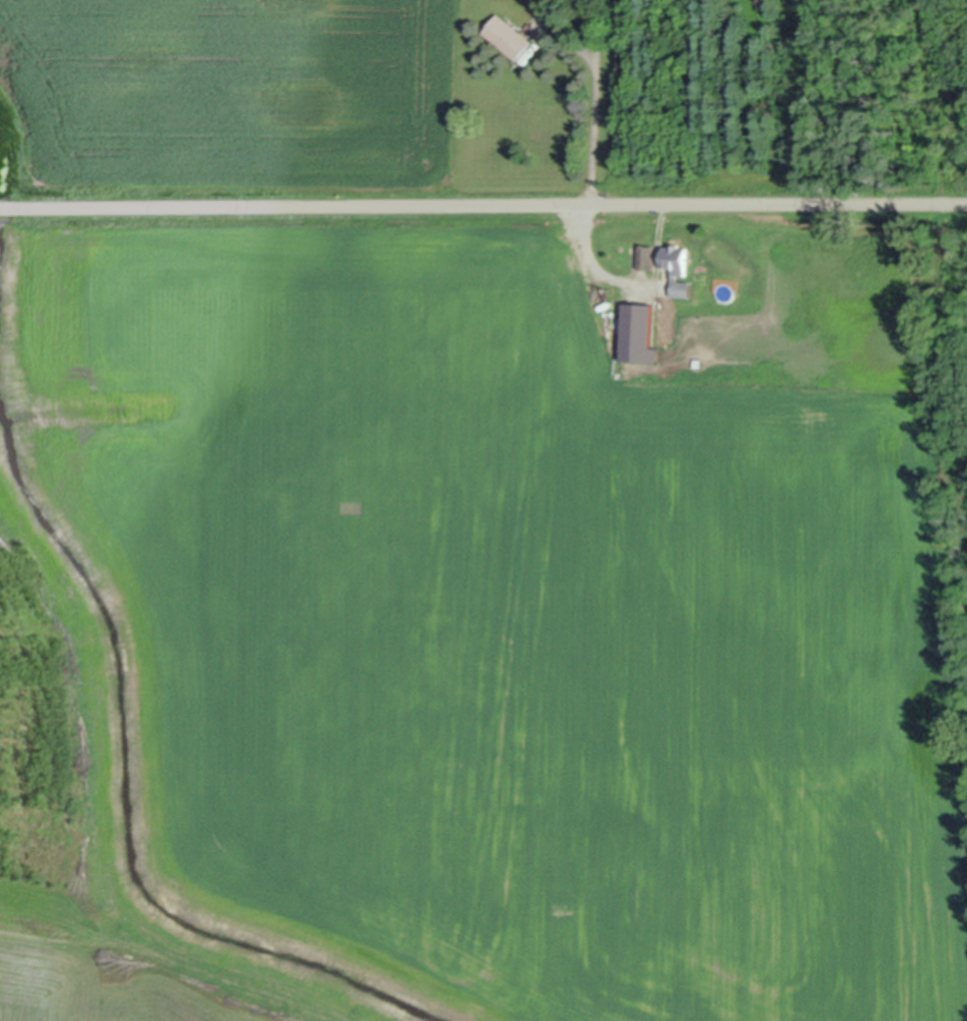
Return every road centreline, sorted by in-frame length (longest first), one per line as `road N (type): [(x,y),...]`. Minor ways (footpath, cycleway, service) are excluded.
road 1 (residential): [(0,206),(966,201)]

